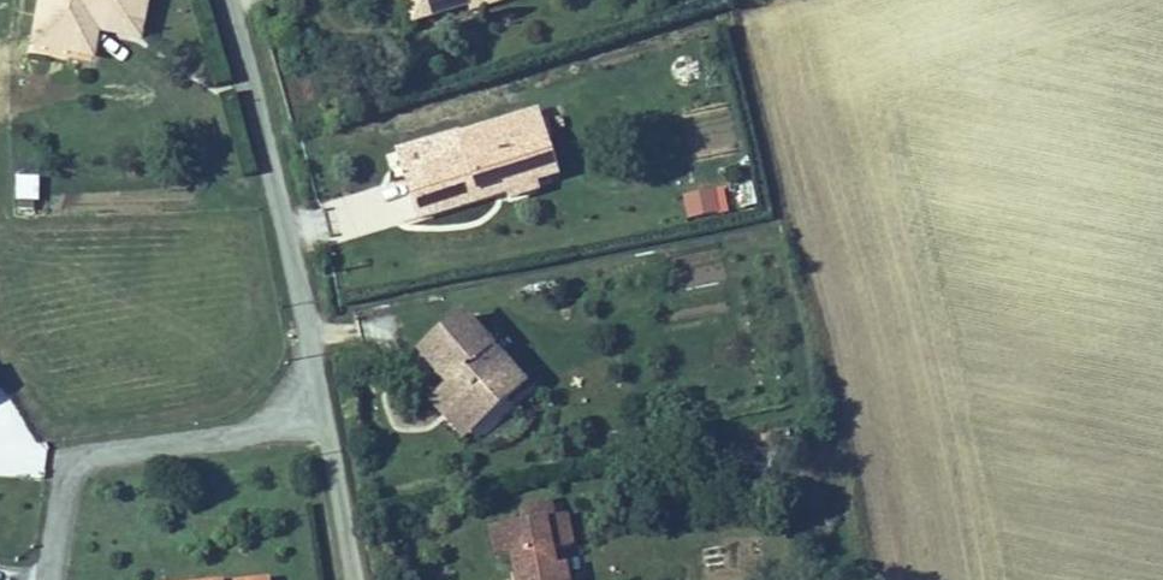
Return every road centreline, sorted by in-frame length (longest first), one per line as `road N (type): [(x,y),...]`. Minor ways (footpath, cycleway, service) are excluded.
road 1 (residential): [(228,0),(289,239),(355,579)]

